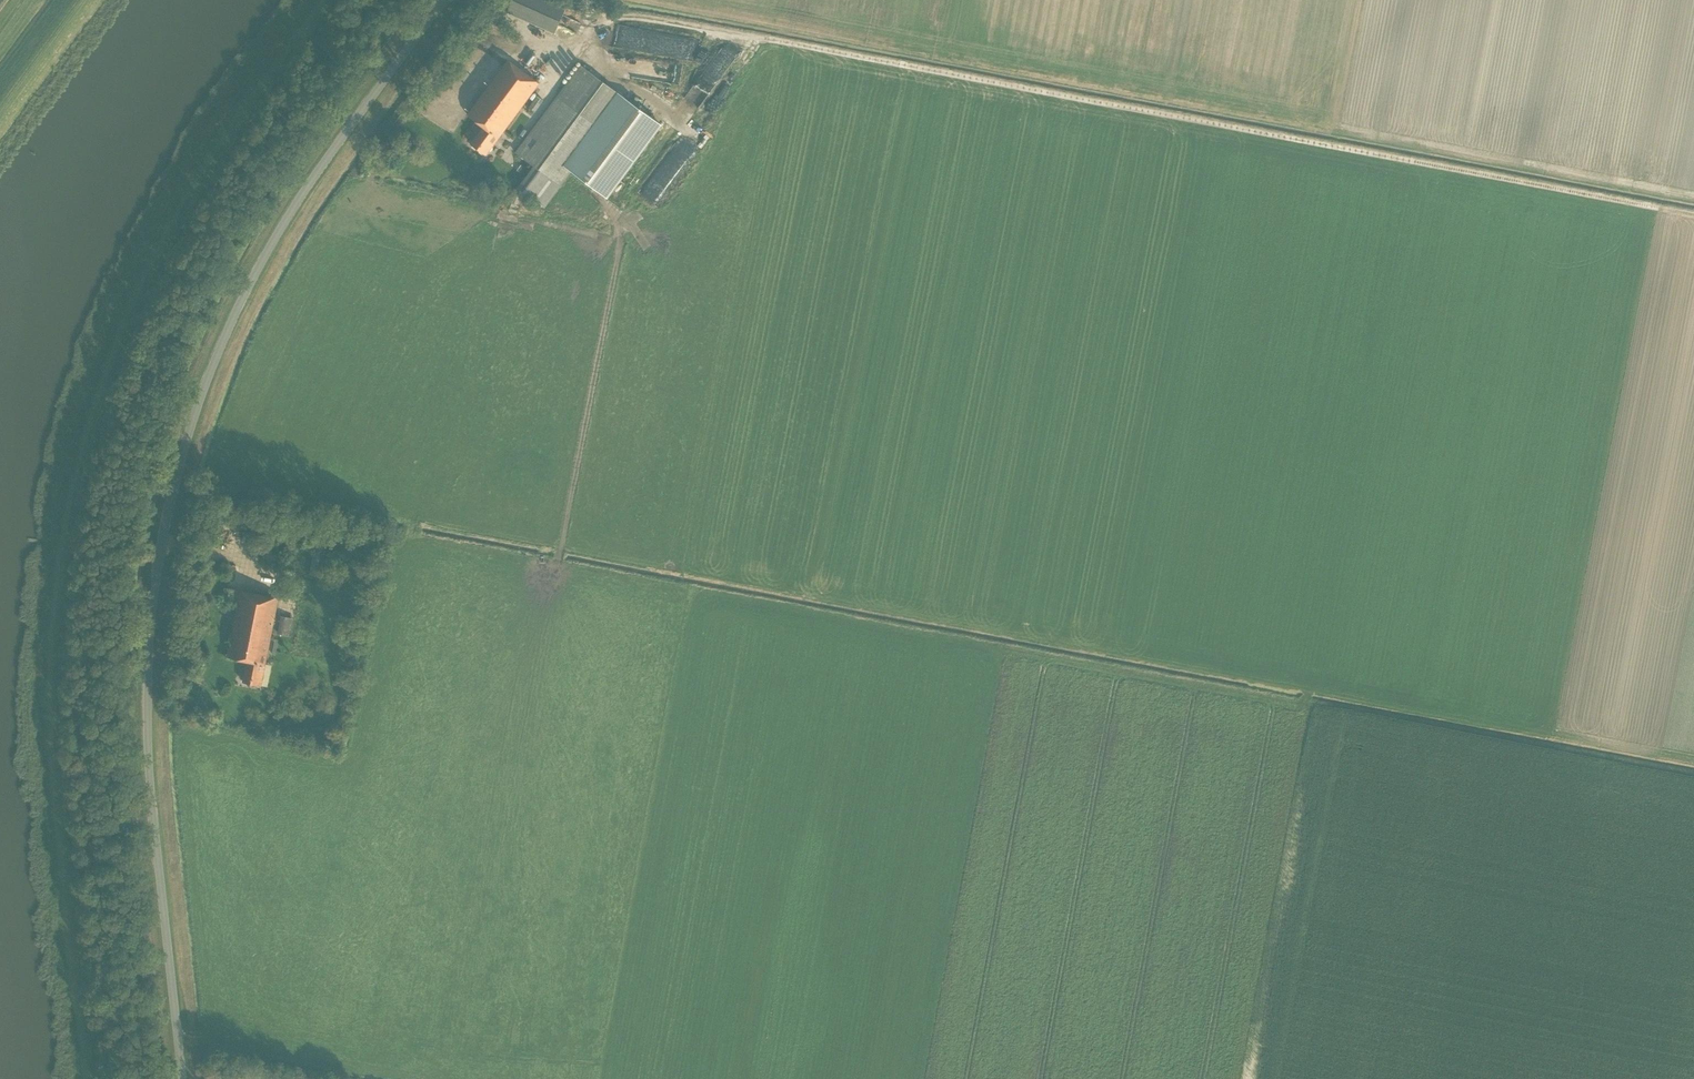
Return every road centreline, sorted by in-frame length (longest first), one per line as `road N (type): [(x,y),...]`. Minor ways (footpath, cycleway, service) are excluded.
road 1 (unclassified): [(183,1078),(148,697),(160,550),(188,430),(235,307),(294,202),(438,0)]

